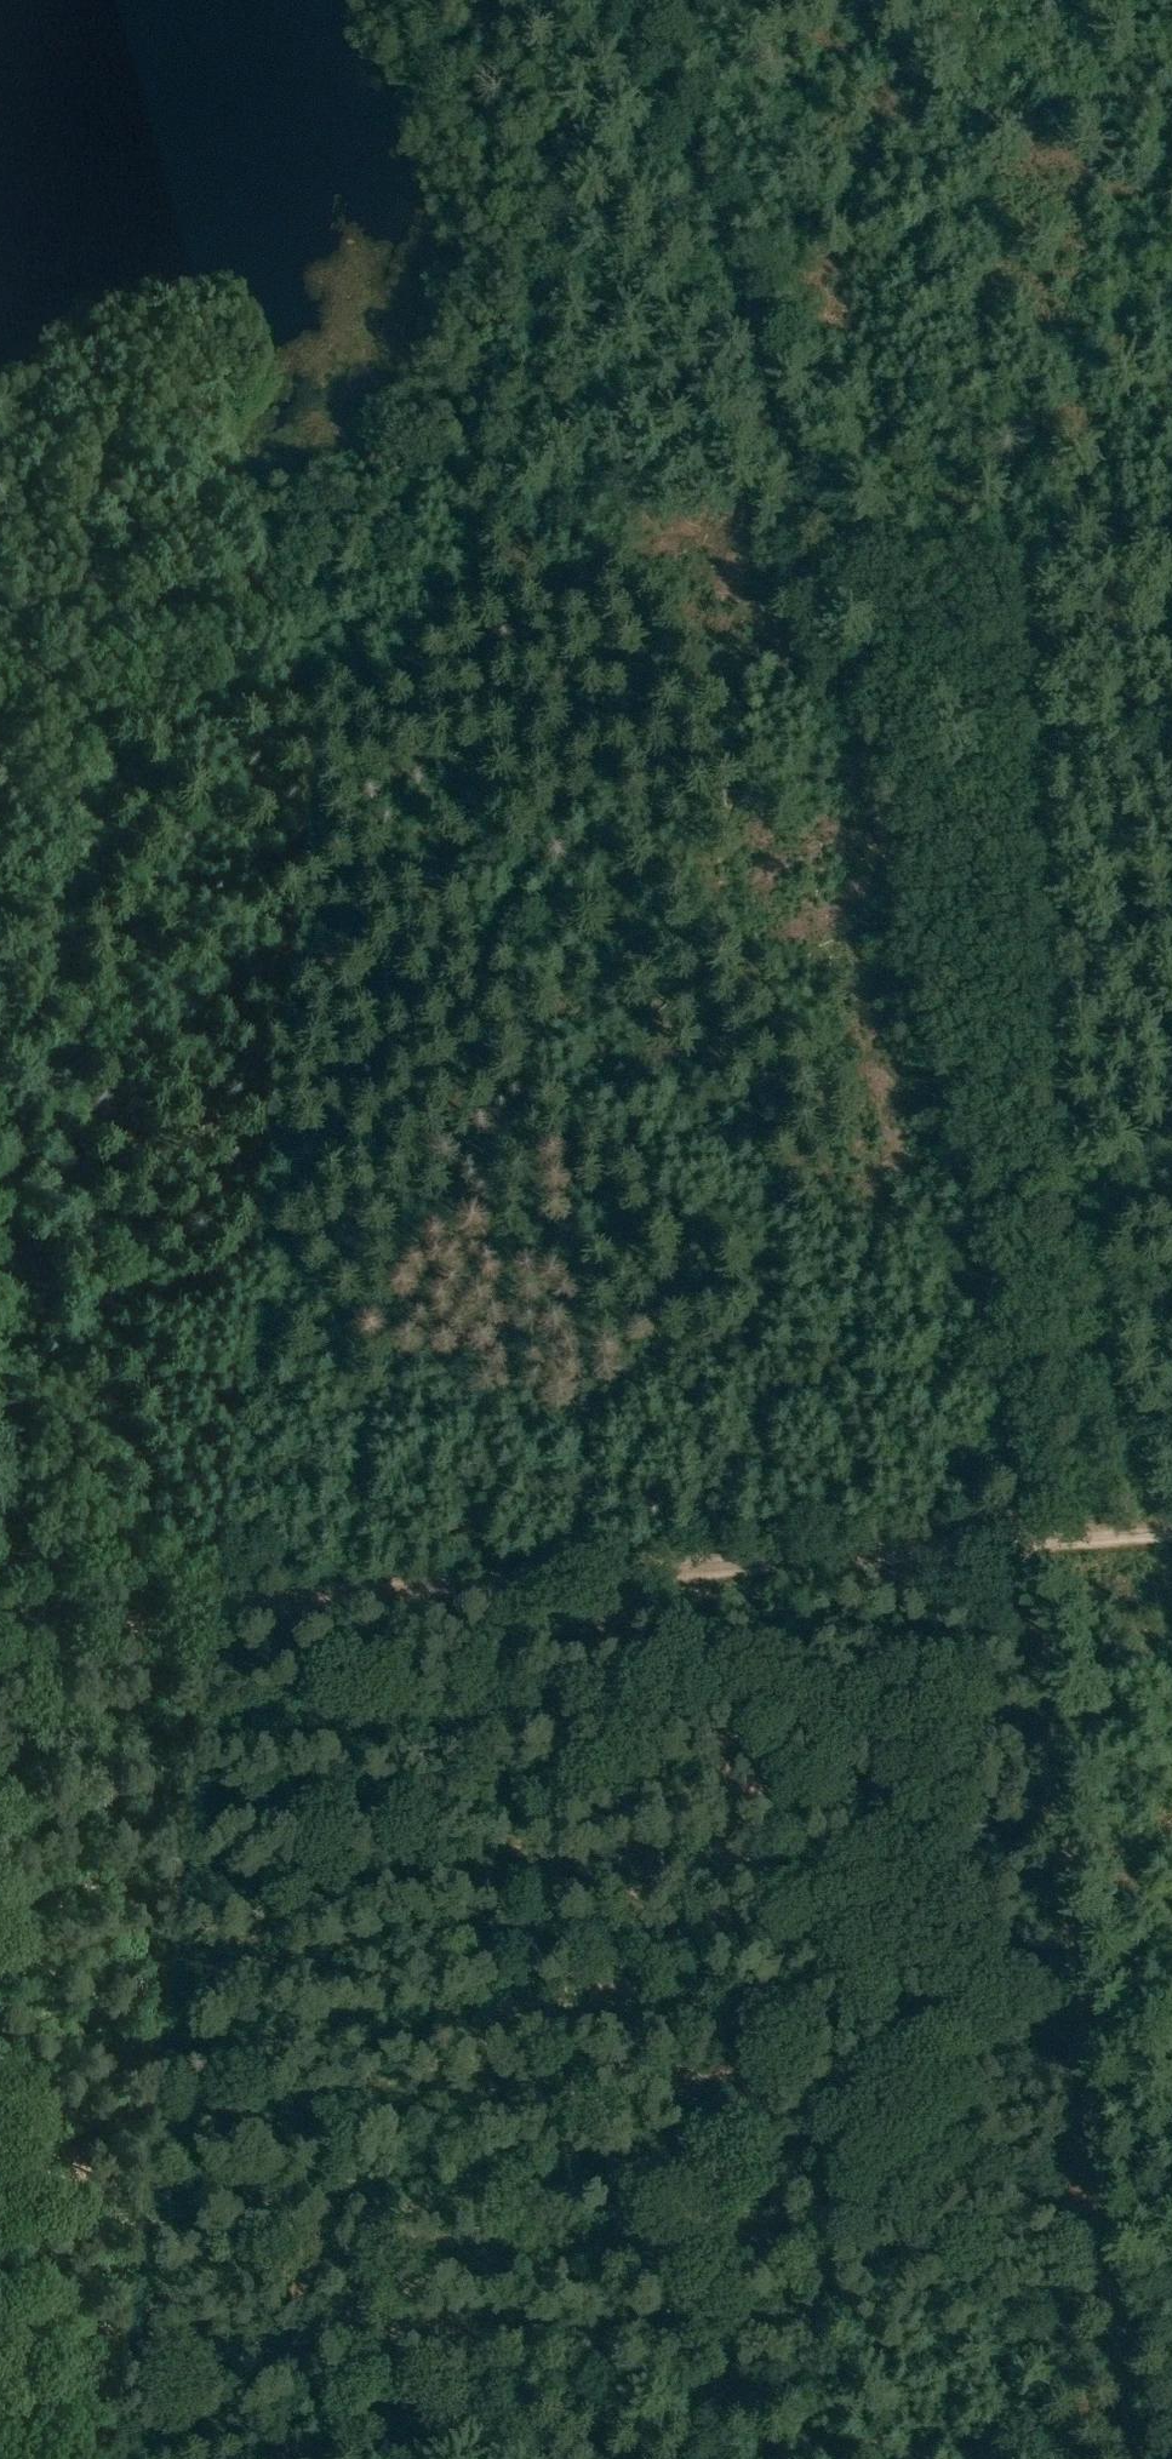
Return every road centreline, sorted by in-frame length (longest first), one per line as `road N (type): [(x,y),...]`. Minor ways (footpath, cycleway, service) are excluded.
road 1 (track): [(1171,1521),(0,1612)]
road 2 (track): [(1116,2458),(1024,1533)]

